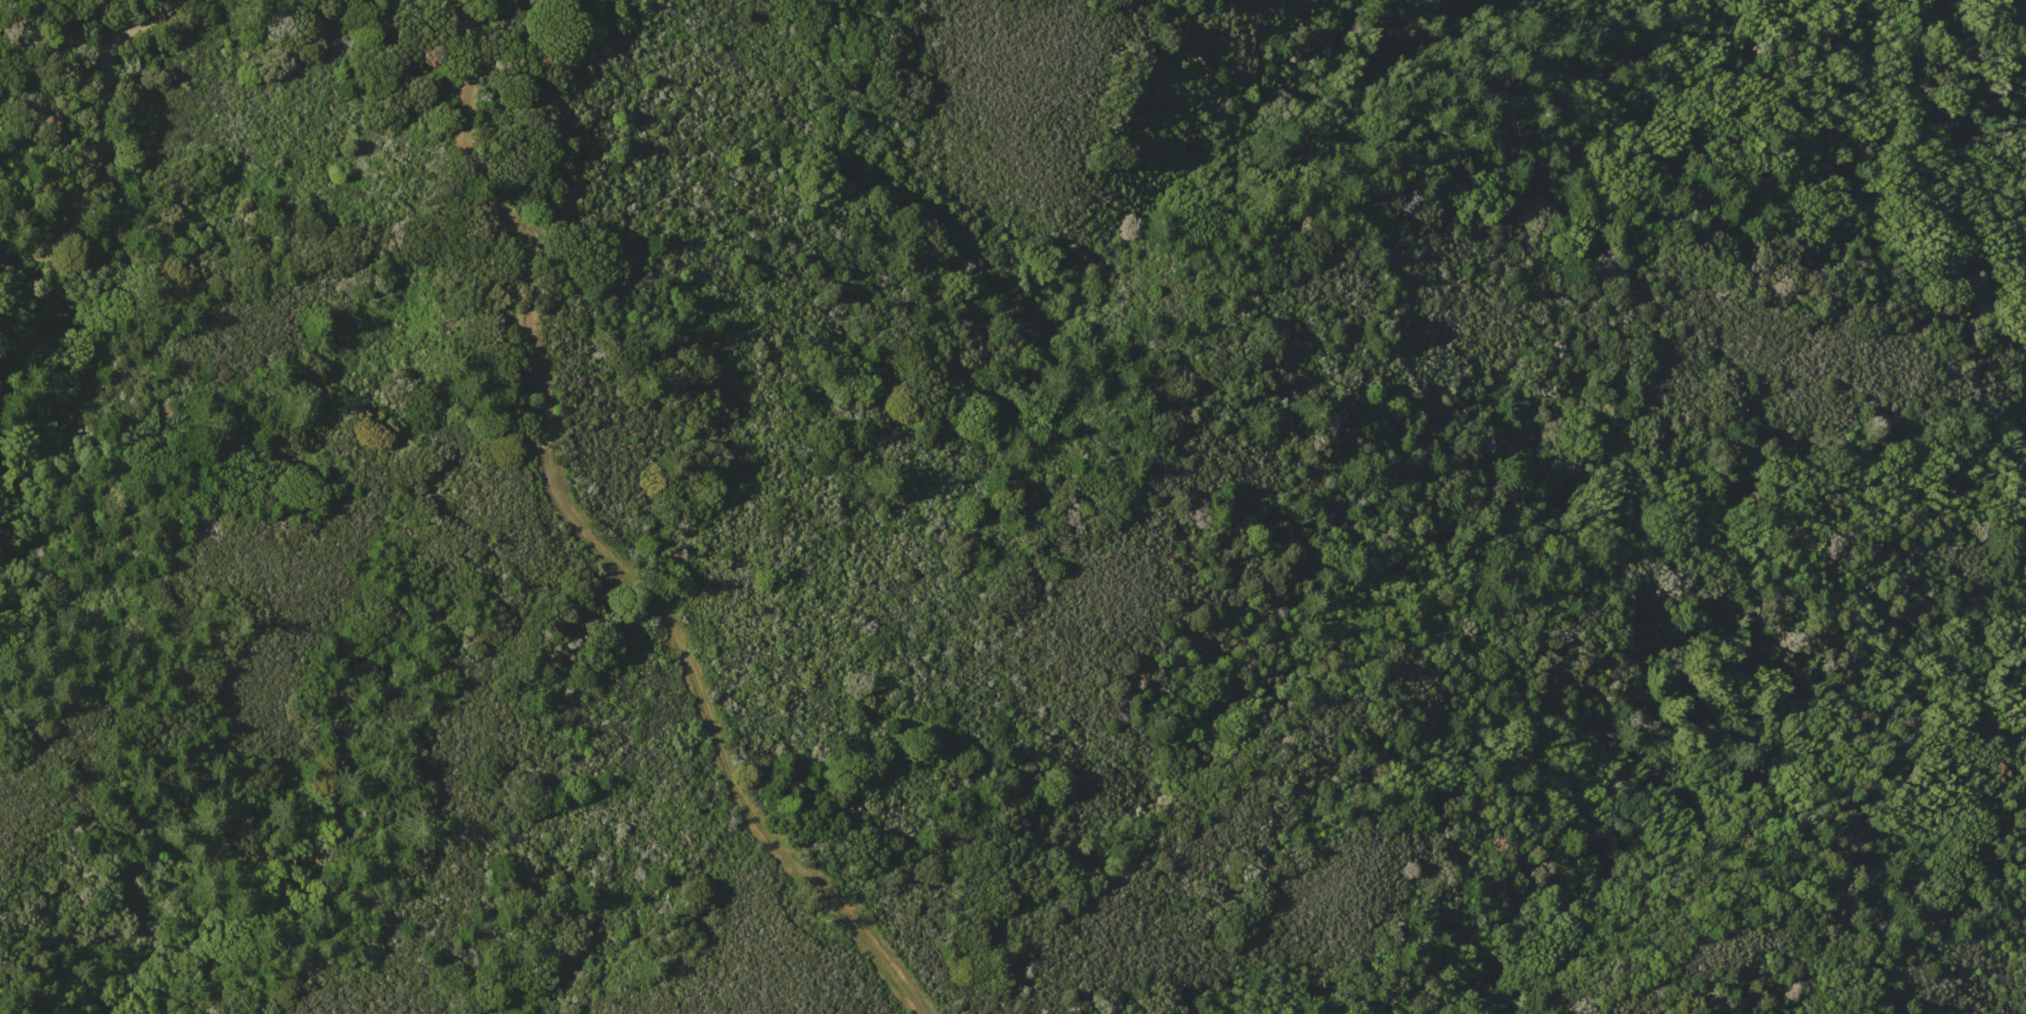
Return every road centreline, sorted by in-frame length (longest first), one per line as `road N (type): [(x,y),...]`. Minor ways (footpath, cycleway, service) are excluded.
road 1 (track): [(927,1013),(867,927),(745,803),(684,632),(641,576),(568,510),(552,454),(522,227),(469,139),(477,41),(457,0)]
road 2 (track): [(0,473),(76,229),(110,174),(110,87),(137,37),(185,0)]

